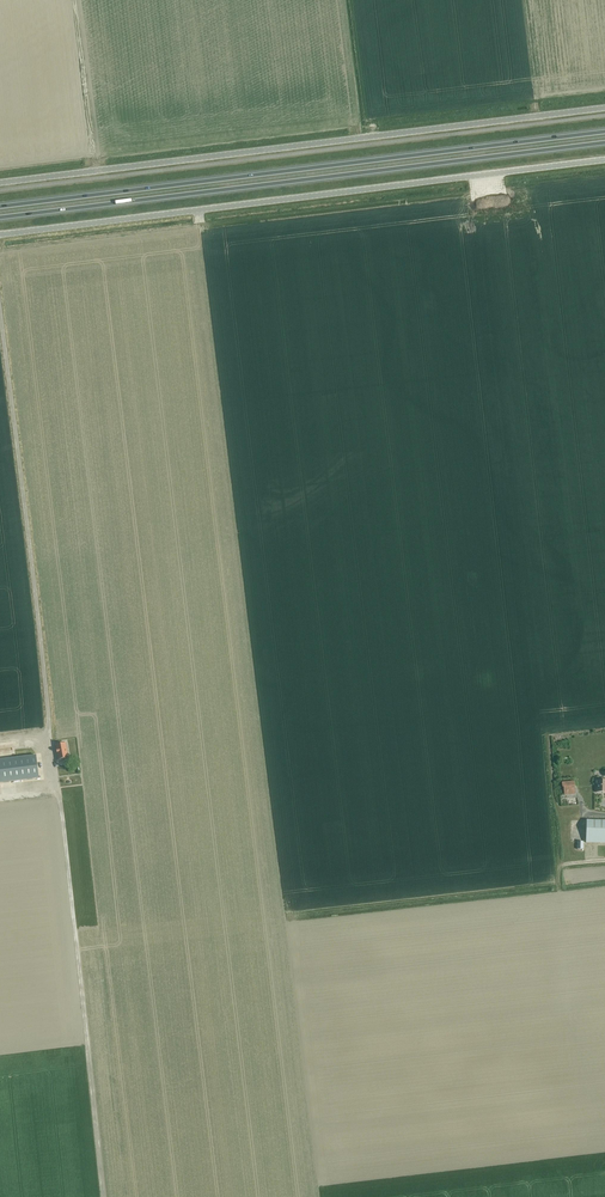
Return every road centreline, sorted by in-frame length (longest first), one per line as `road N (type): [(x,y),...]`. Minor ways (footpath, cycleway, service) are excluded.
road 1 (unclassified): [(0,235),(604,160)]
road 2 (unclassified): [(0,183),(604,108)]
road 3 (trunk): [(604,132),(0,207)]
road 4 (trunk): [(0,217),(604,143)]

